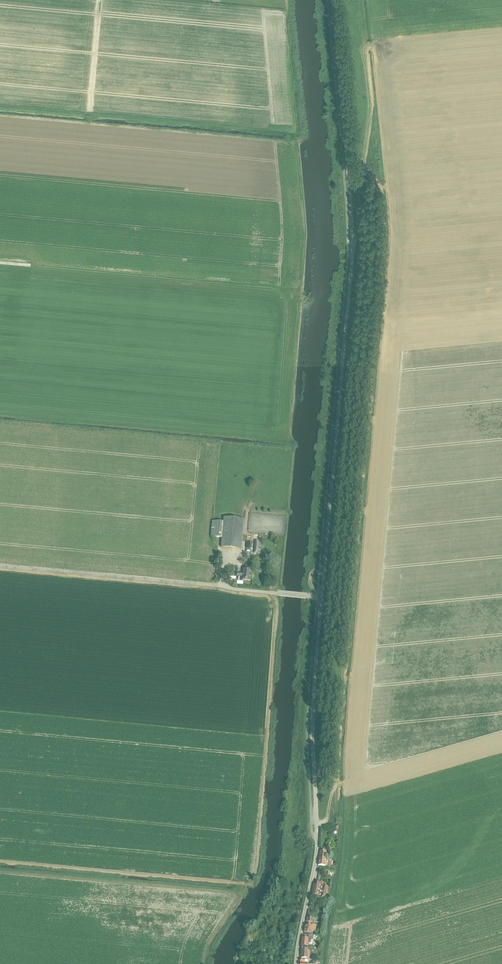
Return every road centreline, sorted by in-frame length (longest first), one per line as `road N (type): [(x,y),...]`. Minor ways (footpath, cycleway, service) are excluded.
road 1 (unclassified): [(317,831),(314,677),(351,258),(331,0)]
road 2 (residential): [(296,963),(317,831)]
road 3 (track): [(351,233),(373,107)]

